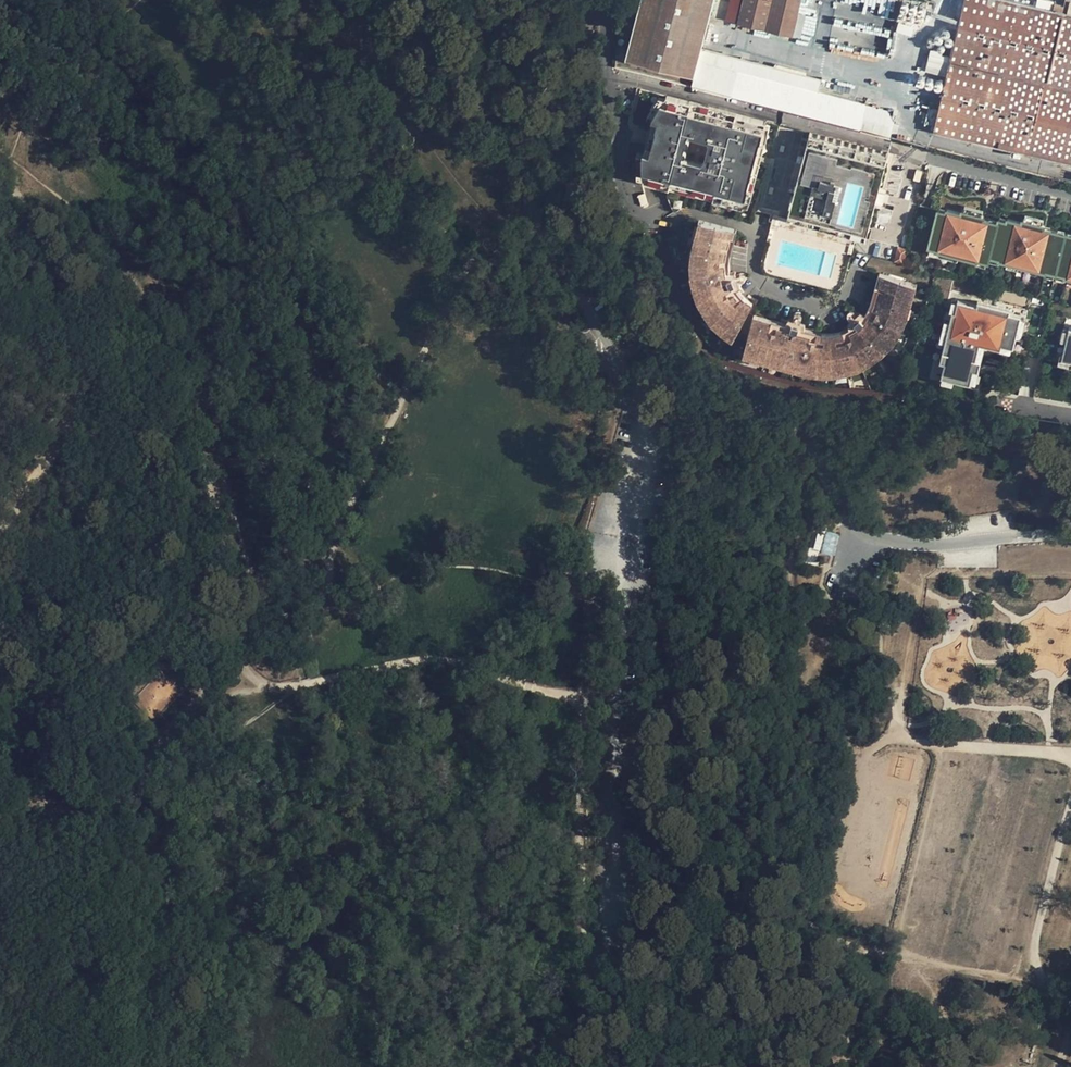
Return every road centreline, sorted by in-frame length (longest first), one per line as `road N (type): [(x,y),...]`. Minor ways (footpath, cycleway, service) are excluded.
road 1 (track): [(239,616),(215,493),(172,383),(77,249),(24,205),(0,156)]
road 2 (residential): [(628,358),(658,378),(800,425),(849,518),(870,537),(972,543),(1070,531)]
road 3 (track): [(188,1066),(191,1024),(175,923),(155,882),(161,769),(170,728),(237,689),(259,687)]
road 4 (track): [(609,699),(431,661),(302,687),(259,687)]
road 5 (track): [(0,523),(12,518),(56,447),(71,365),(27,261),(24,205)]
road 6 (track): [(1053,1066),(1067,1012),(1039,947),(1070,803)]
road 7 (track): [(593,948),(582,890),(586,695)]
road 8 (residential): [(571,184),(564,267),(590,331),(628,358)]
road 9 (residential): [(623,0),(571,184)]
road 10 (residential): [(628,358),(598,294),(571,184)]
road 11 (track): [(1070,756),(899,738)]
road 12 (track): [(606,907),(571,1066)]

